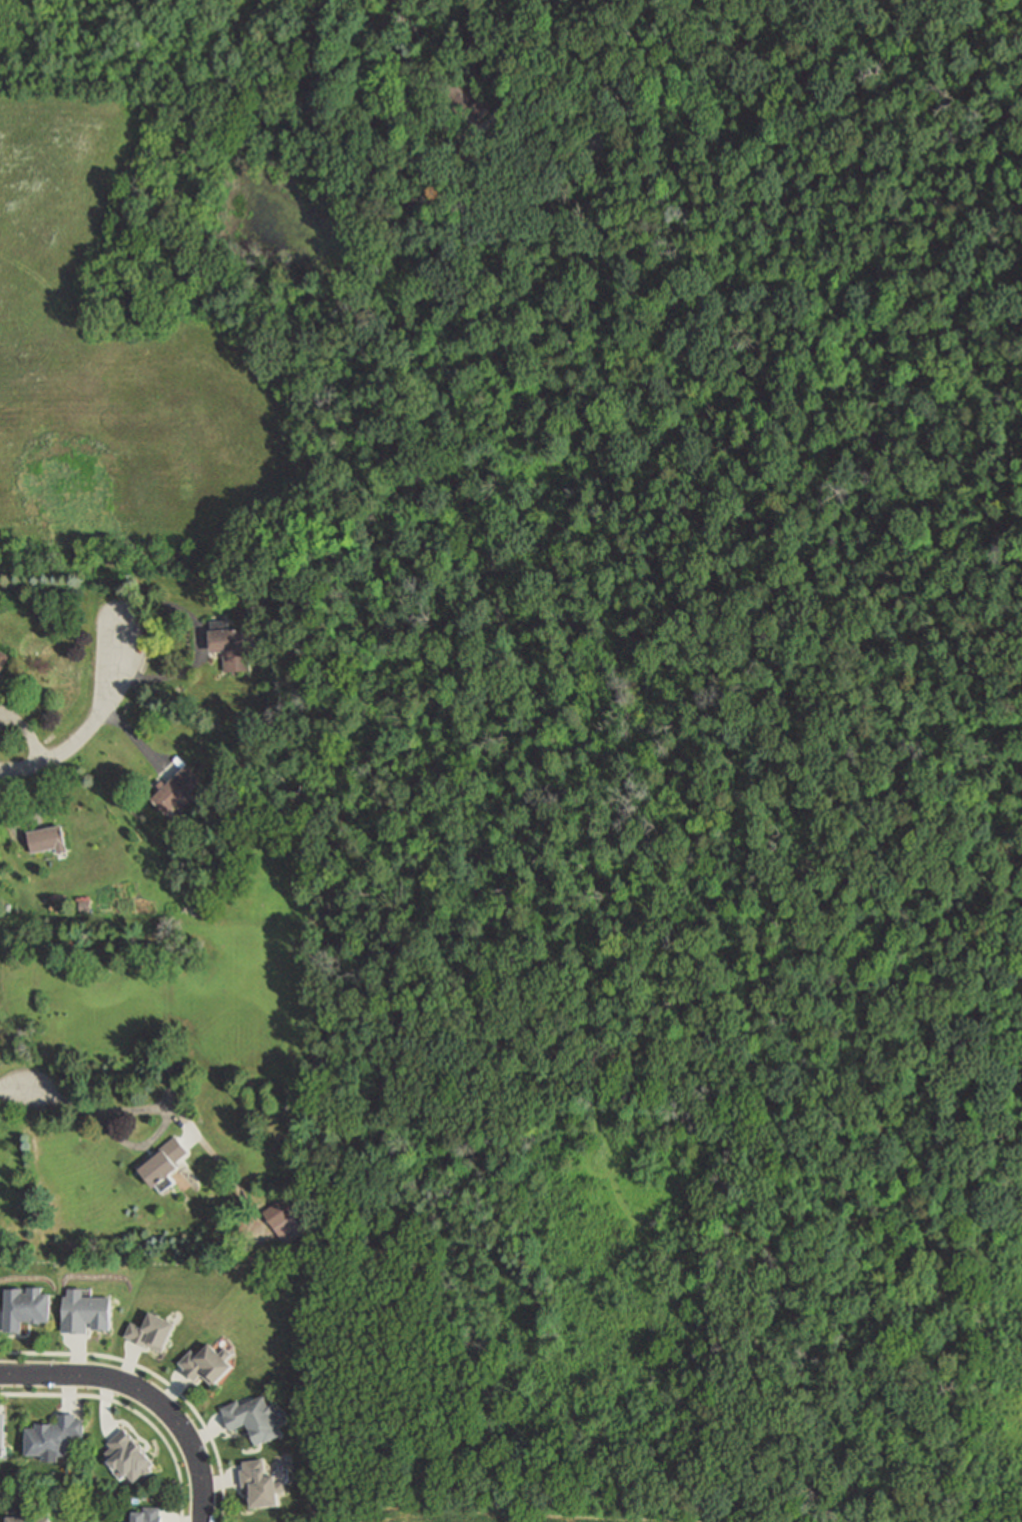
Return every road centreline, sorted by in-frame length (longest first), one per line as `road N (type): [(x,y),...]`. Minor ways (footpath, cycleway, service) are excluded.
road 1 (residential): [(203,1521),(194,1446),(158,1403),(108,1378),(0,1374)]
road 2 (residential): [(119,631),(101,715),(68,751),(0,772)]

